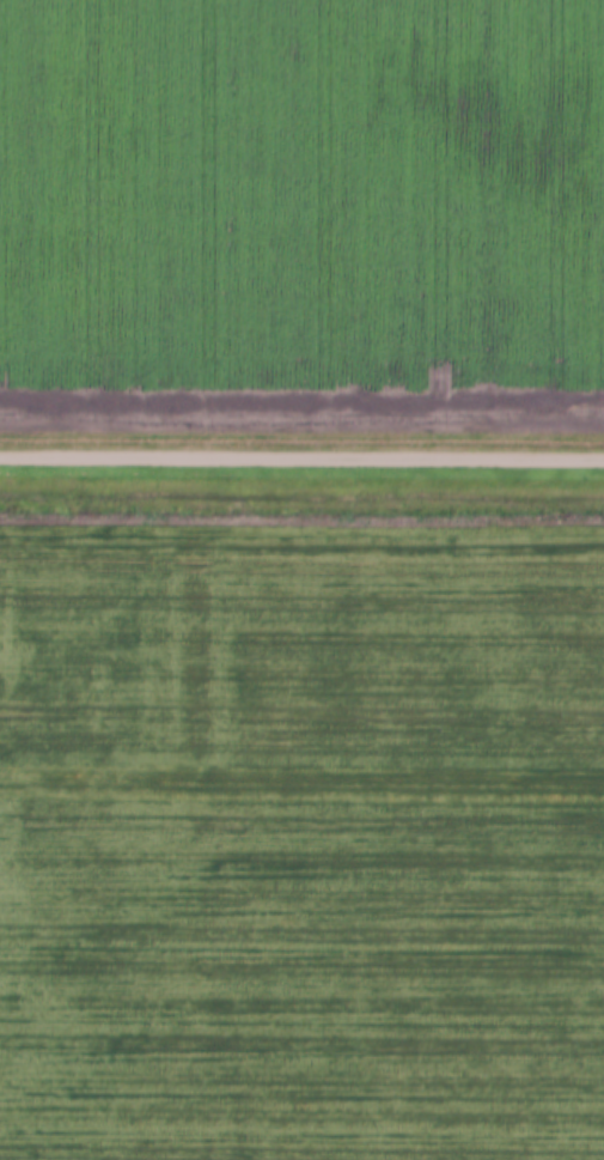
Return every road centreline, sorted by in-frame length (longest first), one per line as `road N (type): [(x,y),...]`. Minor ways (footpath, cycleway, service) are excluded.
road 1 (residential): [(603,464),(0,464)]

